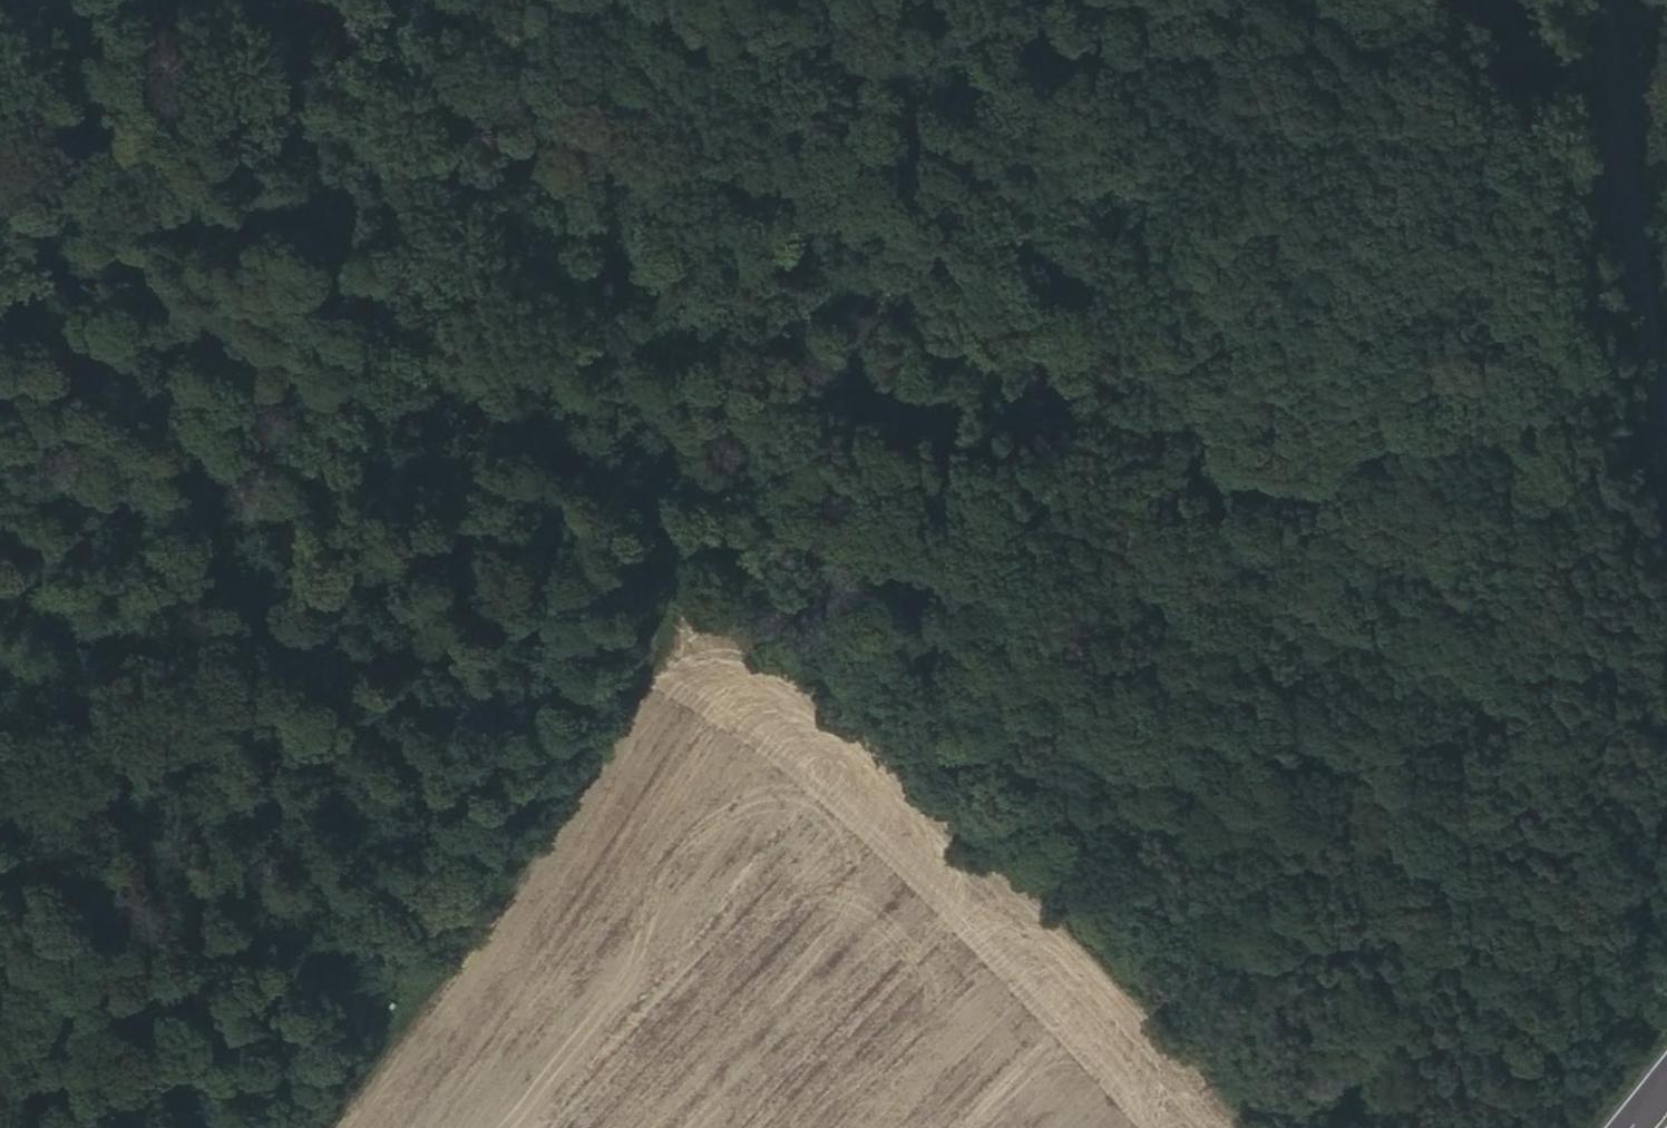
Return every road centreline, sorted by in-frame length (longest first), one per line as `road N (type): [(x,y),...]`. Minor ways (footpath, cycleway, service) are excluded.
road 1 (track): [(296,1127),(1131,0)]
road 2 (unclassified): [(1584,0),(1632,309),(1666,431)]

